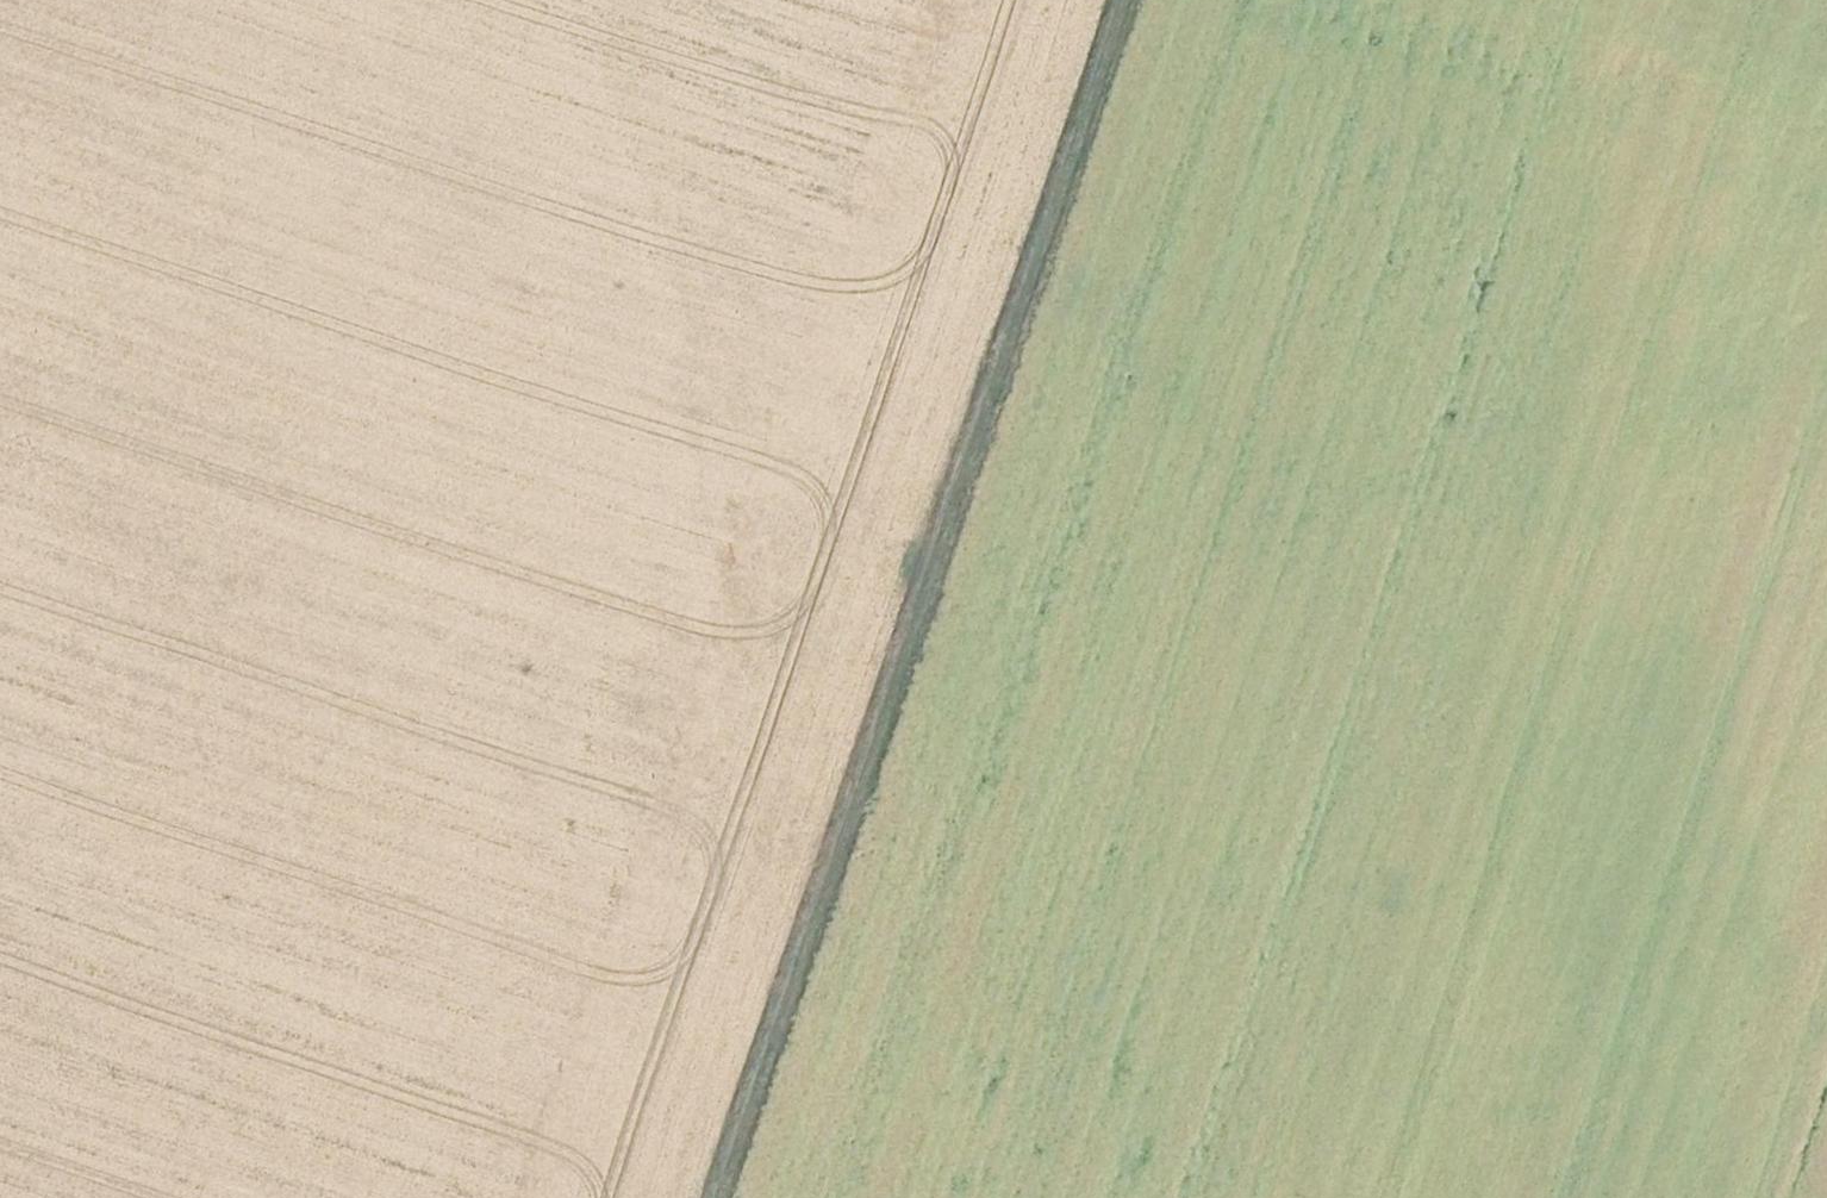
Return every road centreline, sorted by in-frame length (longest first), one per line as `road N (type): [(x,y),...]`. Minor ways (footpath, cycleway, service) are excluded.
road 1 (track): [(728,1197),(1131,0)]
road 2 (track): [(1692,0),(1826,44)]

